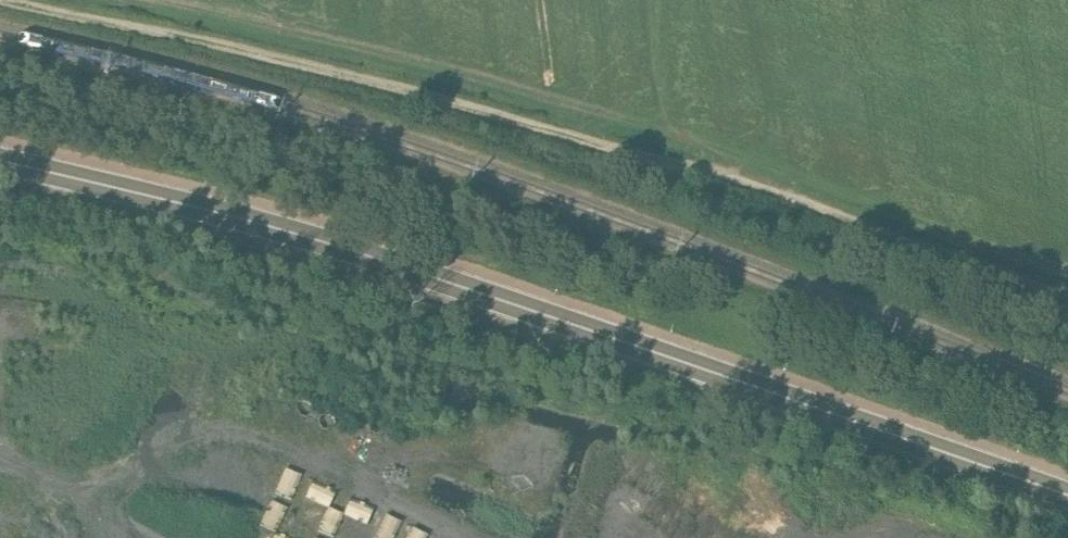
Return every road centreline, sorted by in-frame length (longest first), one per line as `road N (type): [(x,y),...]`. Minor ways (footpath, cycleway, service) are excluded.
road 1 (tertiary): [(1067,494),(293,231),(0,160)]
road 2 (track): [(1067,300),(770,188),(568,130),(14,0)]
road 3 (track): [(0,458),(80,483),(111,479),(193,434),(228,433),(393,493),(481,537)]

